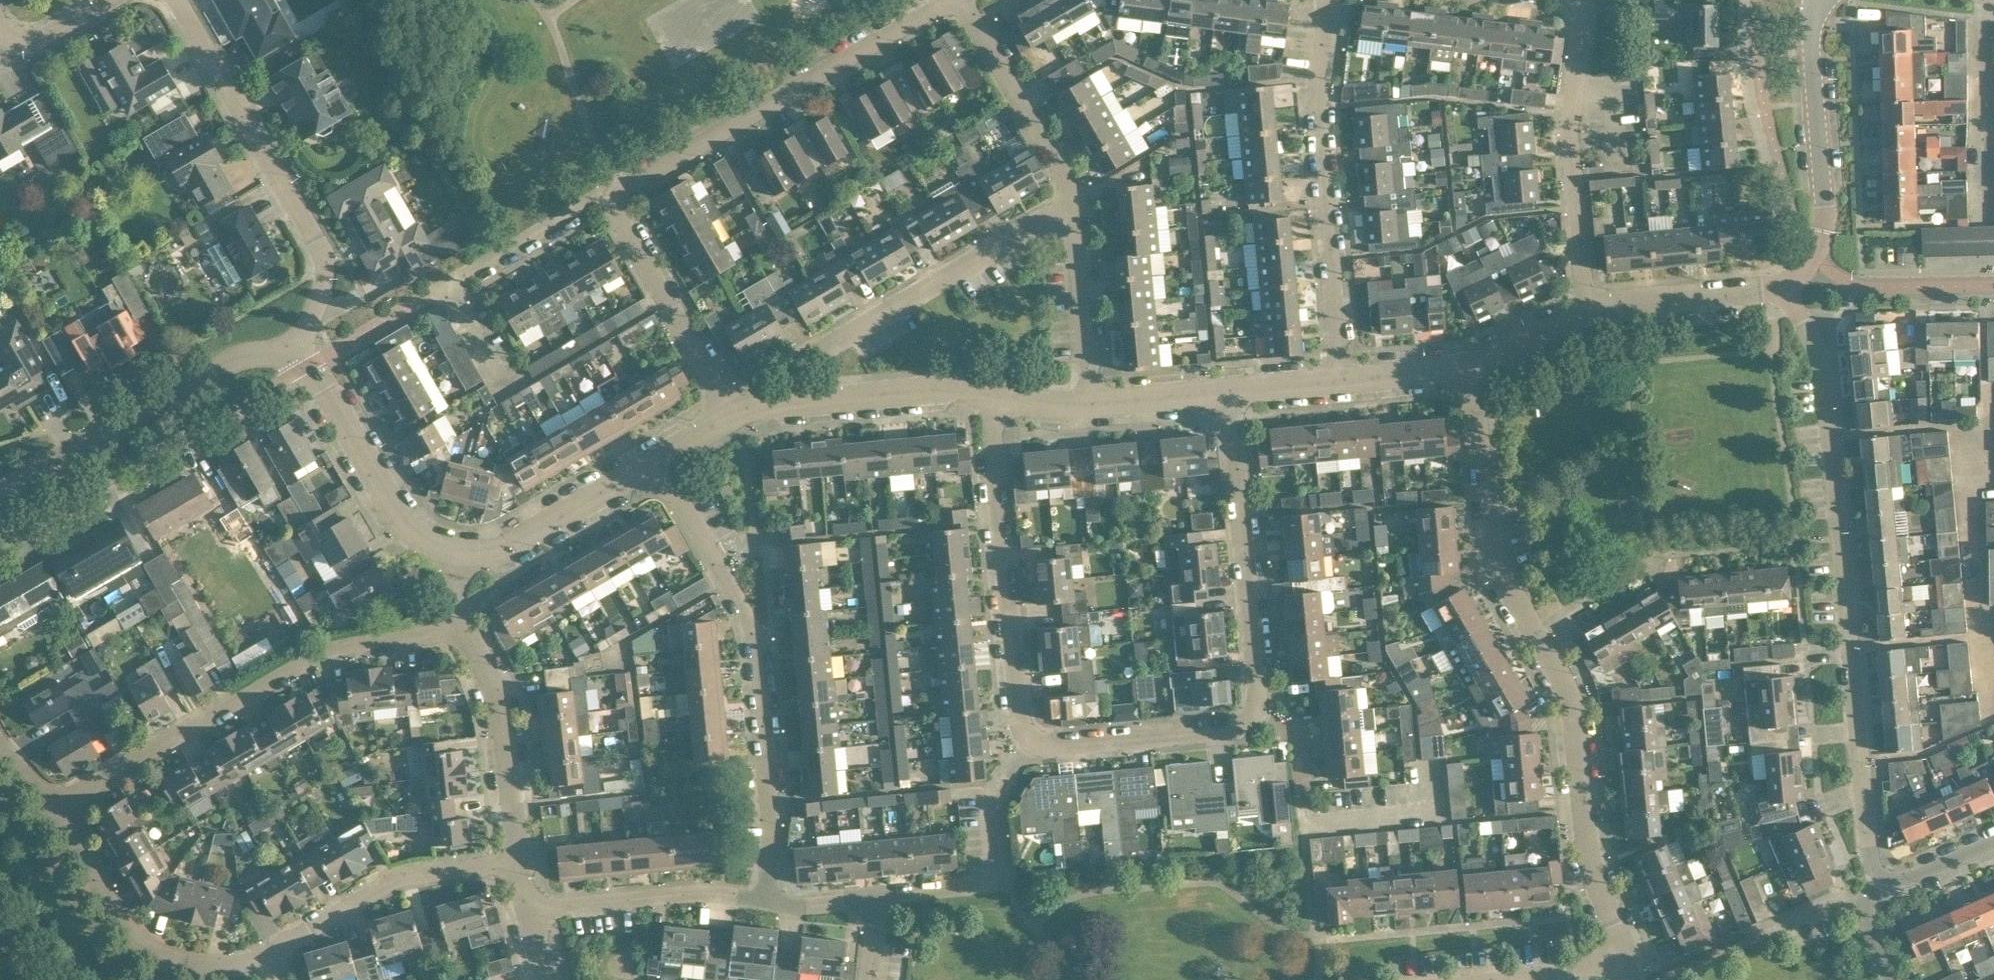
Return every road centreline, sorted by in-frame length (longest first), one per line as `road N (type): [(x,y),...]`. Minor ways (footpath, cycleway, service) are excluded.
road 1 (residential): [(1884,873),(1872,856),(1819,358),(1786,283)]
road 2 (residential): [(764,899),(757,647),(717,557),(652,462)]
road 3 (residential): [(52,808),(313,661),(461,629)]
road 4 (residential): [(312,363),(305,333),(323,290),(320,242),(179,0)]
road 5 (residential): [(609,196),(944,0)]
road 6 (residential): [(1342,381),(1318,86),(1327,0)]
road 7 (residential): [(1034,738),(1020,714),(1001,520),(993,418),(1003,391)]
road 8 (tertiary): [(0,496),(237,358),(279,349),(312,363)]
road 9 (residential): [(1540,634),(1571,711),(1588,854),(1630,962)]
road 10 (residential): [(16,536),(297,372)]
road 11 (residential): [(794,365),(1075,202)]
road 12 (residential): [(1261,711),(1229,389)]
road 13 (residential): [(1585,304),(1570,134),(1587,0)]
road 14 (residential): [(270,954),(245,964),(196,964),(151,945),(107,896),(52,808)]
road 15 (residential): [(1475,363),(1498,556),(1540,634)]
road 16 (tertiary): [(732,416),(775,401),(969,384),(1003,391)]
road 17 (residential): [(884,899),(999,880),(990,798),(1034,738)]
road 18 (residential): [(518,859),(396,879),(270,954)]
road 19 (tertiary): [(1813,261),(1823,233),(1811,32),(1820,0)]
road 20 (residential): [(732,416),(609,196)]
road 21 (tertiary): [(312,363),(409,528),(461,553)]
road 22 (residential): [(518,859),(498,688),(461,629)]
road 23 (residential): [(529,908),(700,890),(764,899)]
road 24 (residential): [(1075,202),(961,0)]
road 25 (residential): [(1034,738),(1054,743),(1228,726),(1261,711)]
road 26 (tertiary): [(461,553),(501,550),(652,462)]
road 27 (residential): [(1423,800),(1329,803),(1261,711)]
road 28 (tertiary): [(1585,304),(1786,283)]
road 29 (residential): [(1091,403),(1075,202)]
road 30 (residential): [(1993,284),(1873,286),(1813,261)]
road 31 (residential): [(449,287),(609,196)]
road 32 (residential): [(1474,979),(1630,962)]
road 33 (tertiary): [(1091,403),(1229,389)]
road 34 (tertiary): [(1342,381),(1475,363)]
road 35 (tertiary): [(1475,363),(1585,304)]

